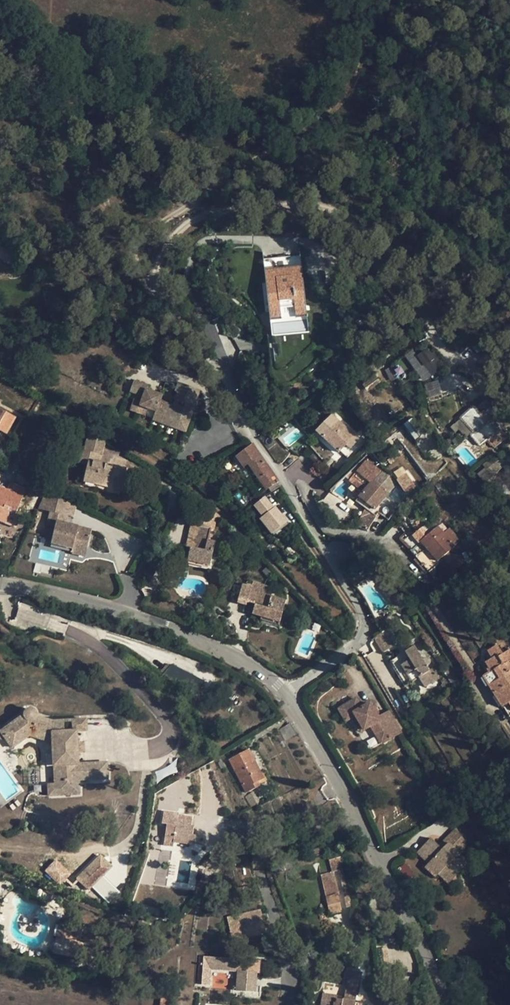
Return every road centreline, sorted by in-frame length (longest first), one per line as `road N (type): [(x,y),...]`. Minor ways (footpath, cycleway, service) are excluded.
road 1 (residential): [(286,696),(354,646),(366,624),(253,435),(229,379),(193,334)]
road 2 (residential): [(286,696),(345,791),(450,1004)]
road 3 (residential): [(0,584),(137,612),(232,656),(286,696)]
road 4 (track): [(193,334),(119,223)]

